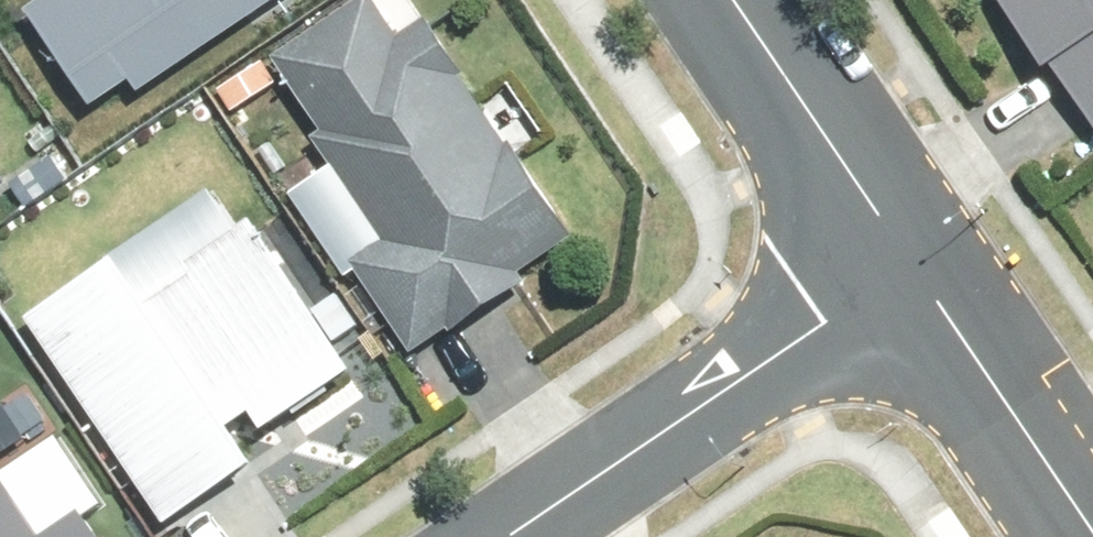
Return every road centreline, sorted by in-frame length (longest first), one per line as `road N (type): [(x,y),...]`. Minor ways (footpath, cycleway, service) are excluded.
road 1 (residential): [(909,266),(496,536)]
road 2 (tertiary): [(1092,531),(909,266)]
road 3 (tertiary): [(909,266),(730,0)]

